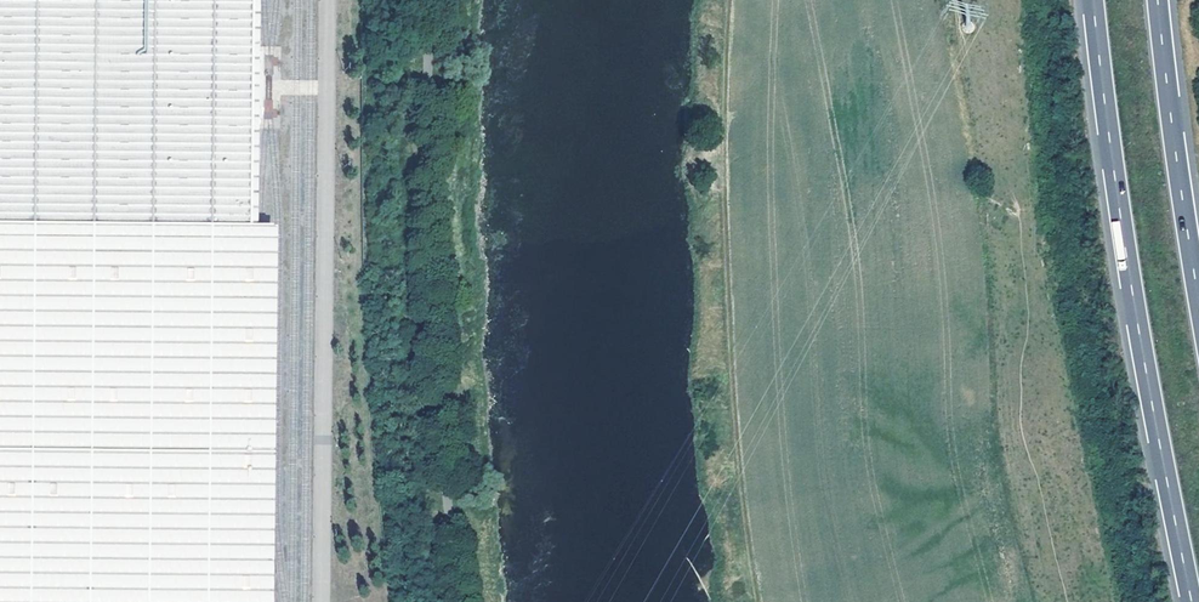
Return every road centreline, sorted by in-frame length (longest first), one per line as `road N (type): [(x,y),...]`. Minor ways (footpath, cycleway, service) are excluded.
road 1 (motorway): [(1092,0),(1141,346),(1192,601)]
road 2 (track): [(754,601),(734,476),(719,201),(723,0)]
road 3 (motorway): [(1198,299),(1159,0)]

